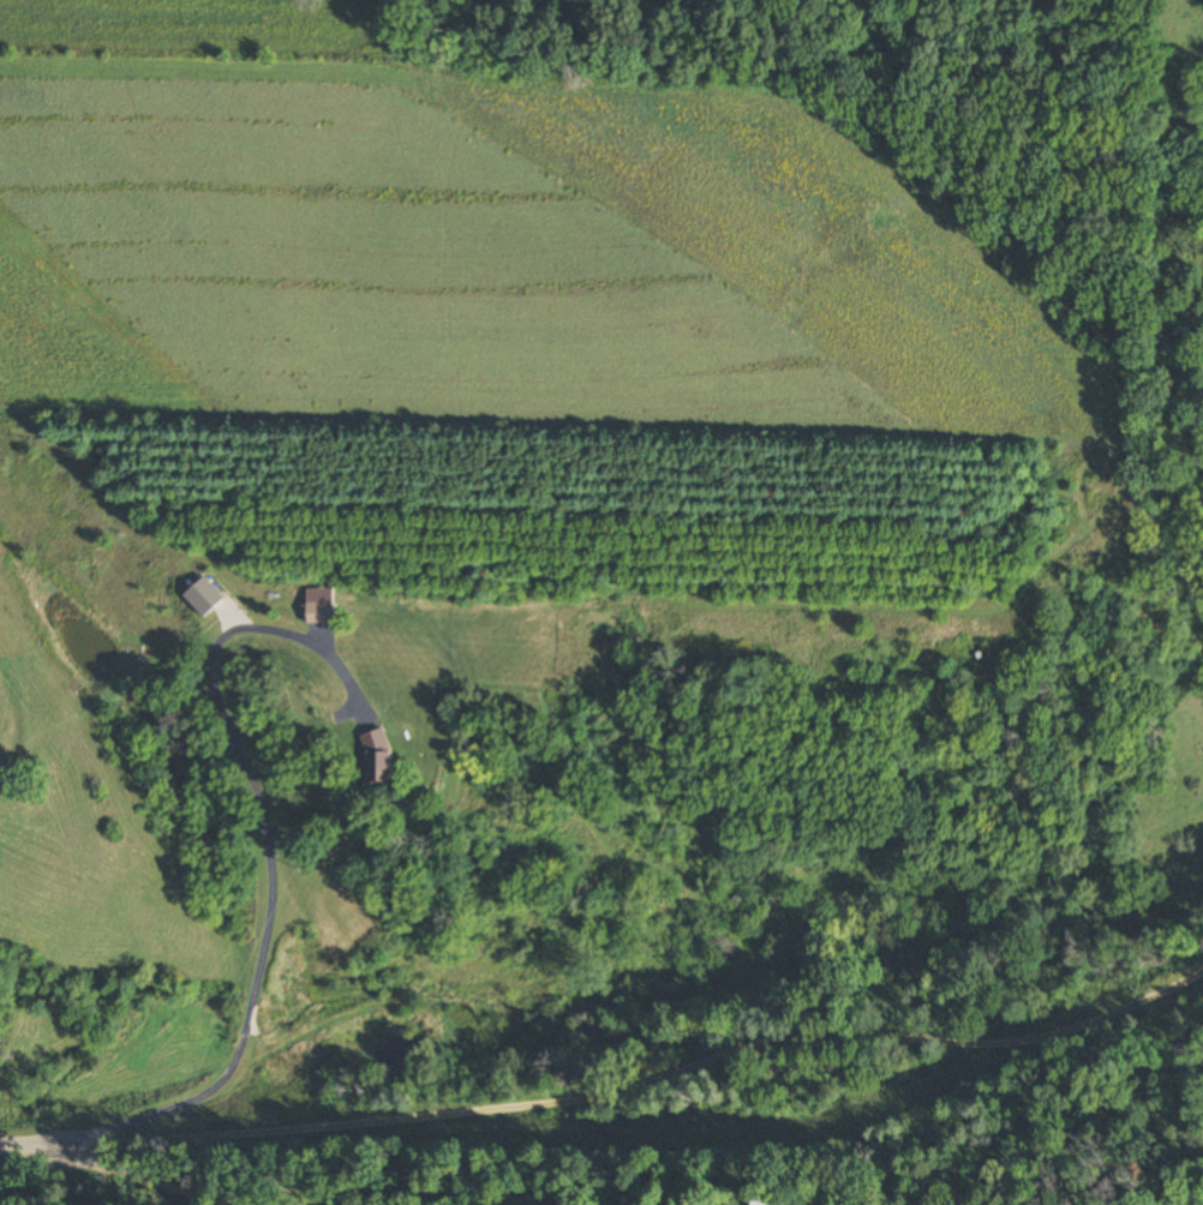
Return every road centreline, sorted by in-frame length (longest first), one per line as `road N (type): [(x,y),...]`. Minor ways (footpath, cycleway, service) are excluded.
road 1 (residential): [(0,1145),(389,1123),(567,1103),(798,1036),(1025,1039),(1126,1008),(1202,972)]

